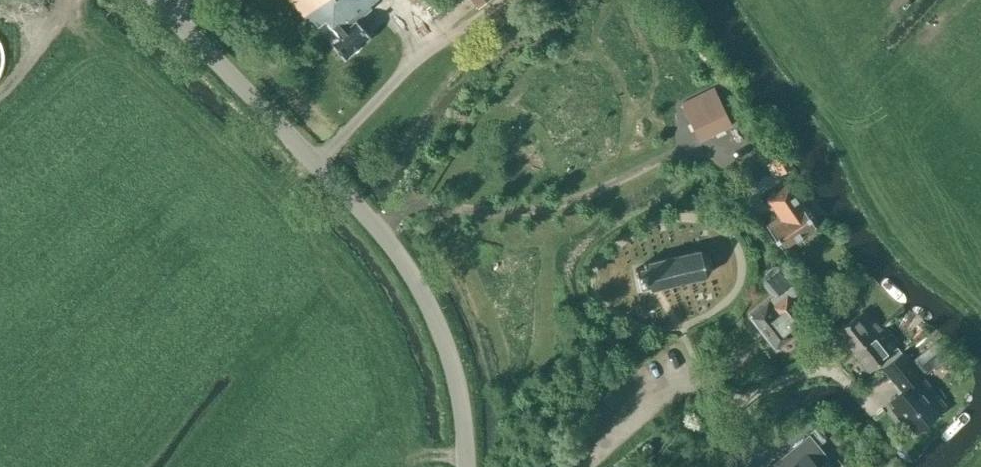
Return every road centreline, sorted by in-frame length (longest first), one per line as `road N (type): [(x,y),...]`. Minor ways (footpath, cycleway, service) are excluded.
road 1 (tertiary): [(469,466),(455,364),(409,271),(160,0)]
road 2 (track): [(381,234),(412,205),(552,208),(691,150),(740,159)]
road 3 (track): [(583,466),(693,381),(736,404),(826,362),(876,412)]

